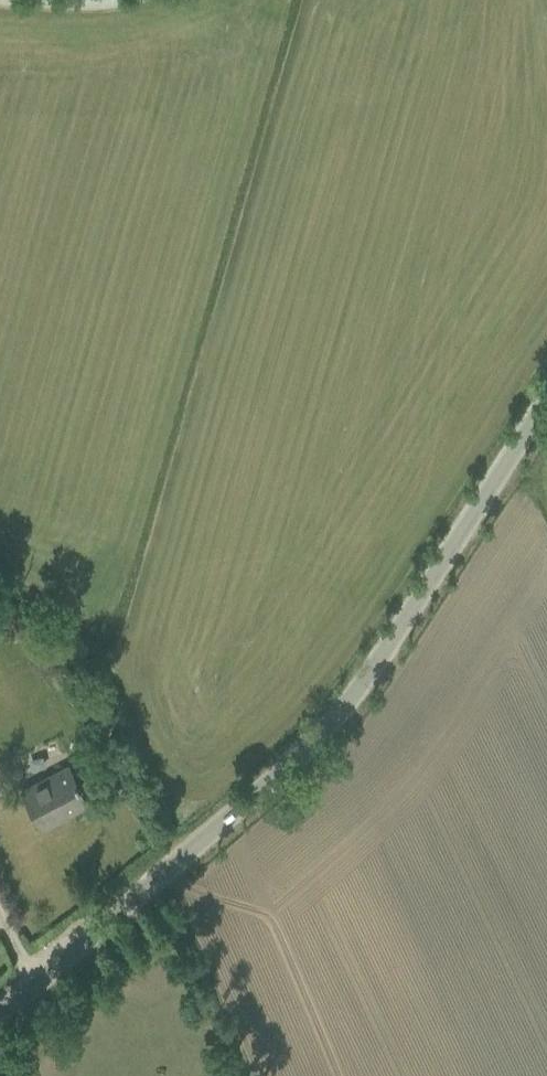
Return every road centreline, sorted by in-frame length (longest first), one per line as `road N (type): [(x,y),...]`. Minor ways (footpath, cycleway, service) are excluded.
road 1 (tertiary): [(0,1030),(129,921),(379,681),(546,404)]

